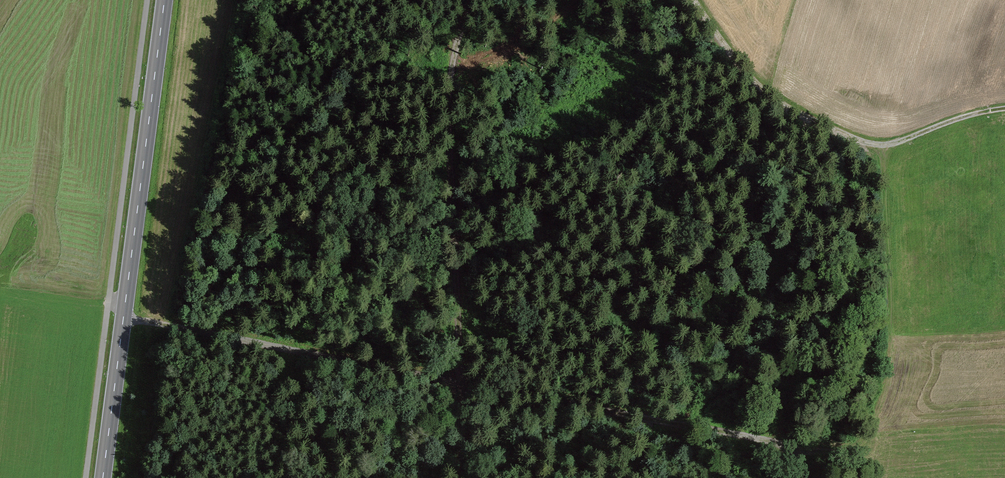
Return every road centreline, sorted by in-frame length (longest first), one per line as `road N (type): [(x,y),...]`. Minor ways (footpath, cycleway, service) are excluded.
road 1 (track): [(124,317),(796,449),(802,477)]
road 2 (secondary): [(165,0),(103,477)]
road 3 (track): [(470,0),(446,92),(469,477)]
road 4 (track): [(796,449),(849,448),(865,434),(885,380),(881,147)]
road 5 (track): [(695,0),(767,94),(881,147)]
road 6 (track): [(881,147),(1004,108)]

